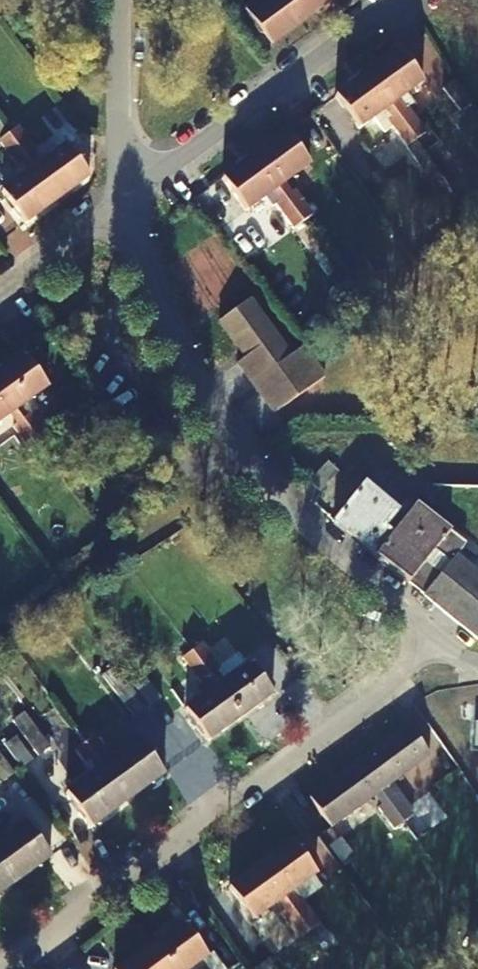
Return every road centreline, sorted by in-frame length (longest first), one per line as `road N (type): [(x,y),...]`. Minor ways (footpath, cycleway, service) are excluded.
road 1 (residential): [(439,644),(328,558),(236,463),(157,333),(119,203)]
road 2 (residential): [(1,968),(439,644)]
road 3 (residential): [(119,203),(395,0)]
road 4 (residential): [(119,203),(118,0)]
road 5 (residential): [(0,292),(119,203)]

